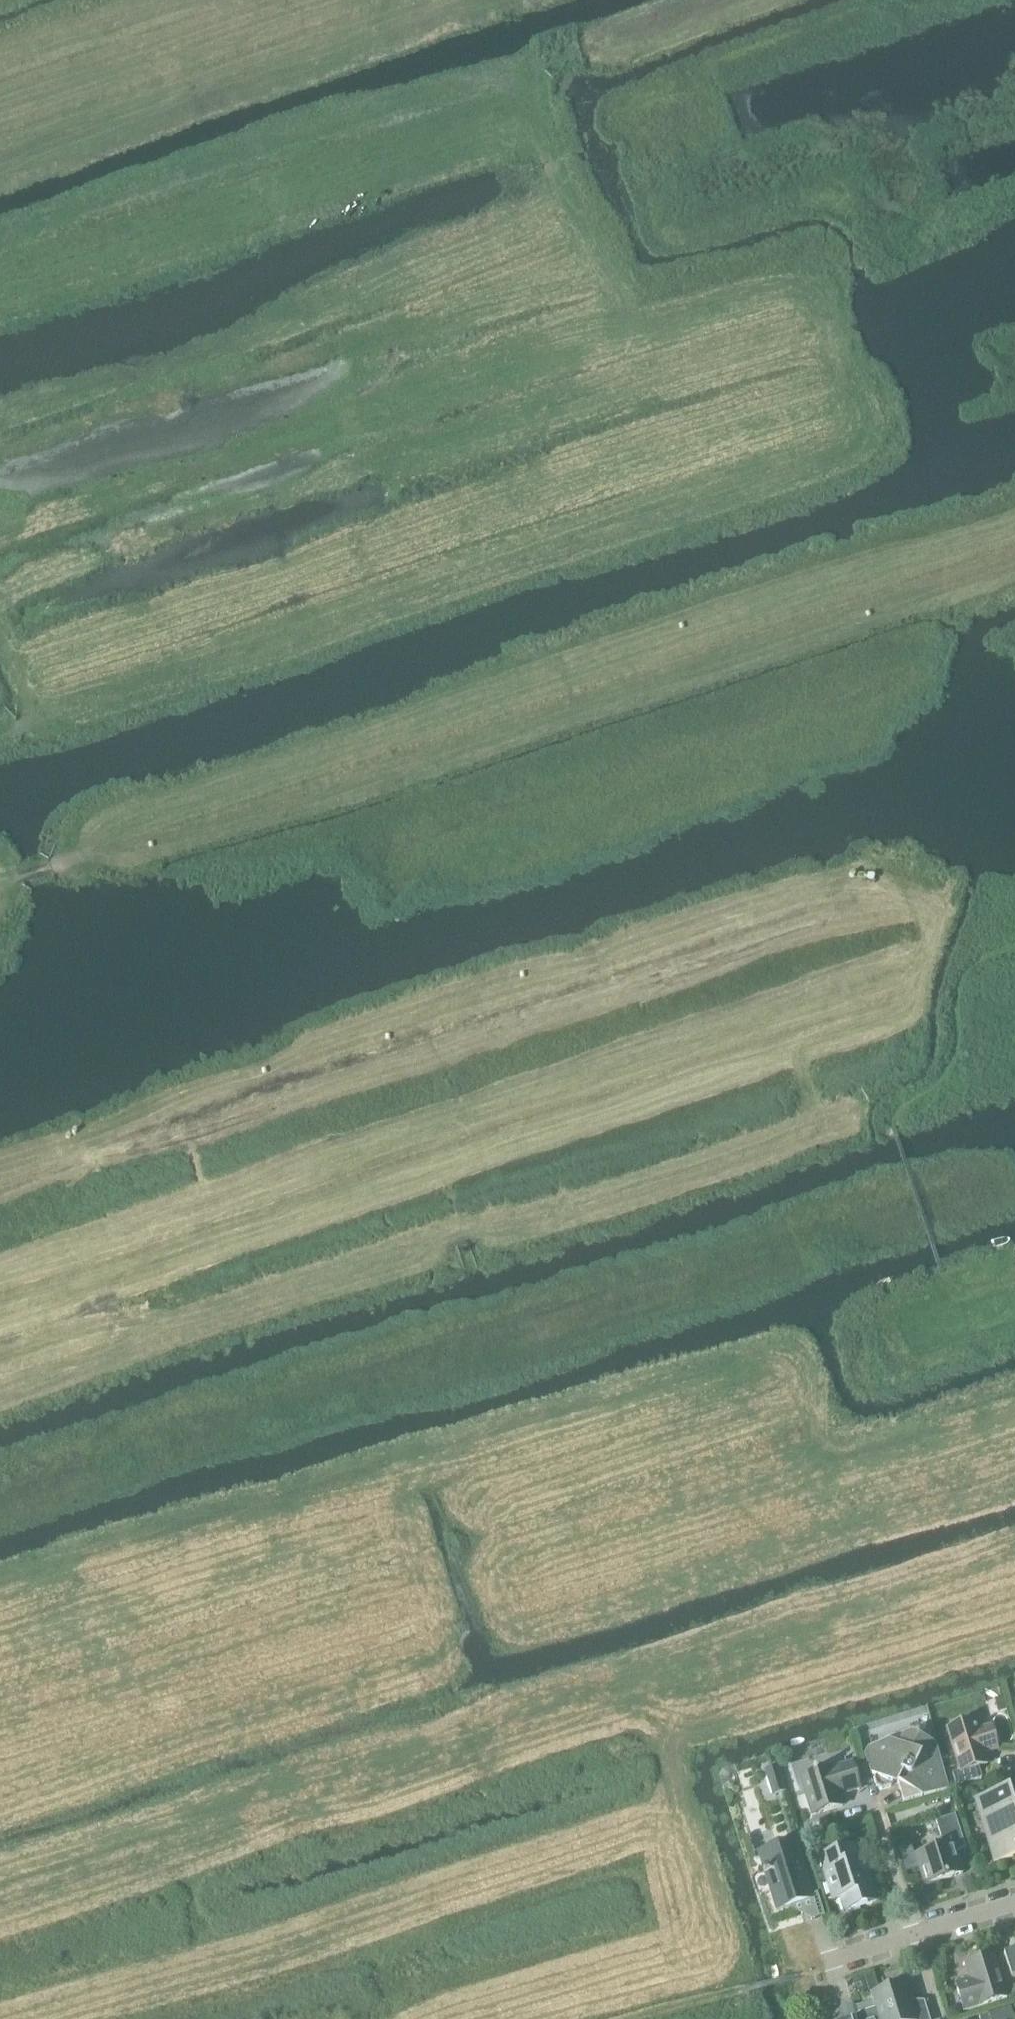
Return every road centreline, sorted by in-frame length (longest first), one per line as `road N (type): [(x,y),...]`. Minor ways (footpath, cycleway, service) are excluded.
road 1 (residential): [(880,1818),(915,1934)]

